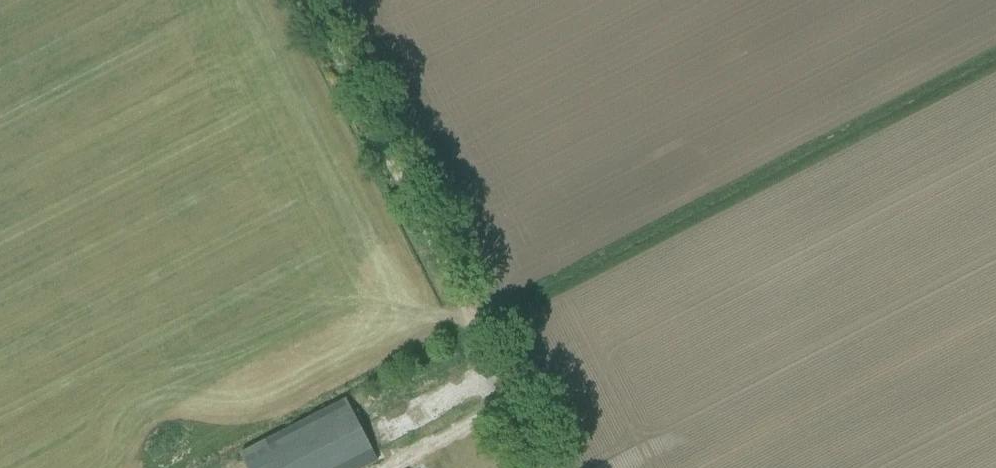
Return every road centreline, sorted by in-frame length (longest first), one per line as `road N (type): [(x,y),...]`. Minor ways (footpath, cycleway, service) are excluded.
road 1 (track): [(302,0),(474,329)]
road 2 (unclassified): [(549,467),(474,329)]

